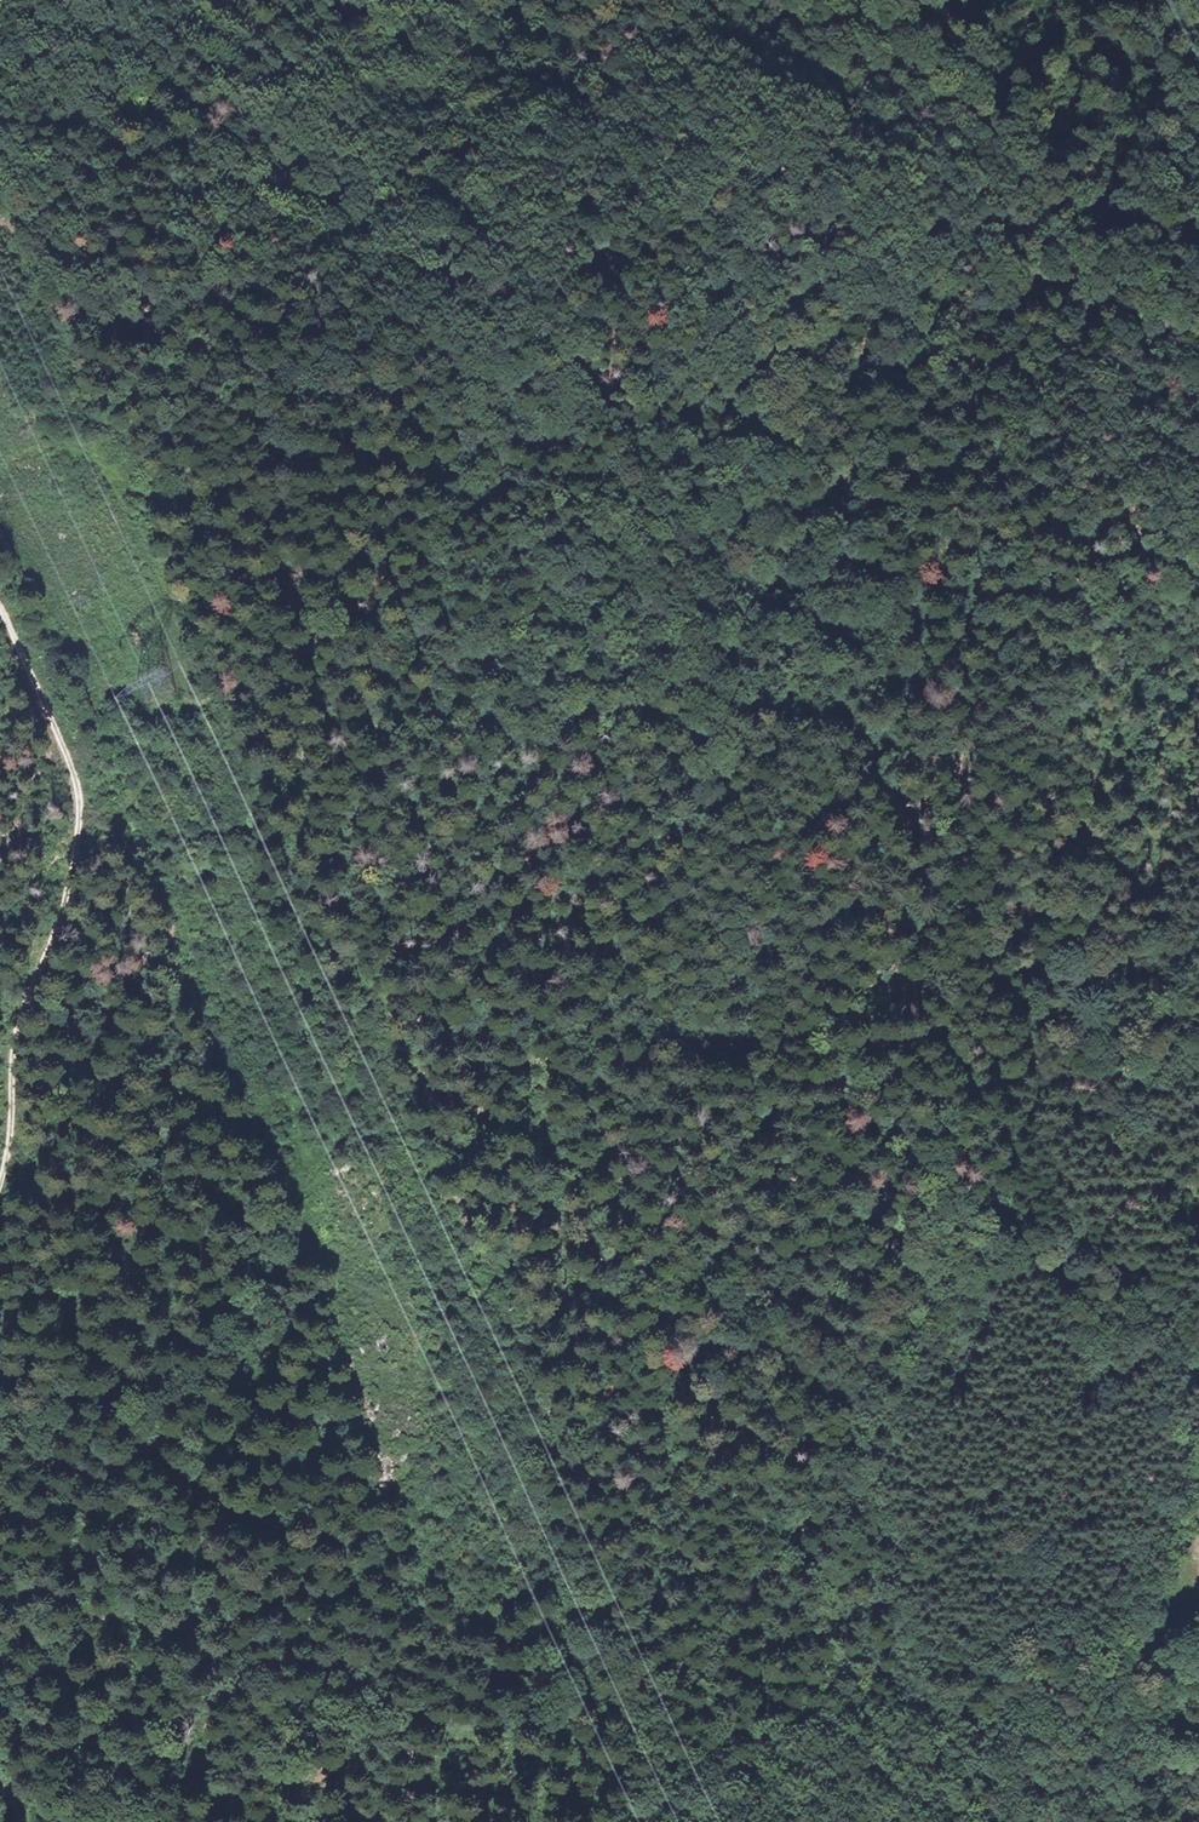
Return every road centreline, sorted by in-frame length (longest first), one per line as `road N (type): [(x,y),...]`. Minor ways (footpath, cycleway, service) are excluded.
road 1 (track): [(0,610),(71,765),(78,801),(65,893),(14,1057),(0,1181)]
road 2 (track): [(1198,375),(1082,290),(971,126),(832,0)]
road 3 (track): [(974,1821),(982,1765),(1011,1717),(1050,1695),(1125,1685),(1160,1662),(1198,1549)]

